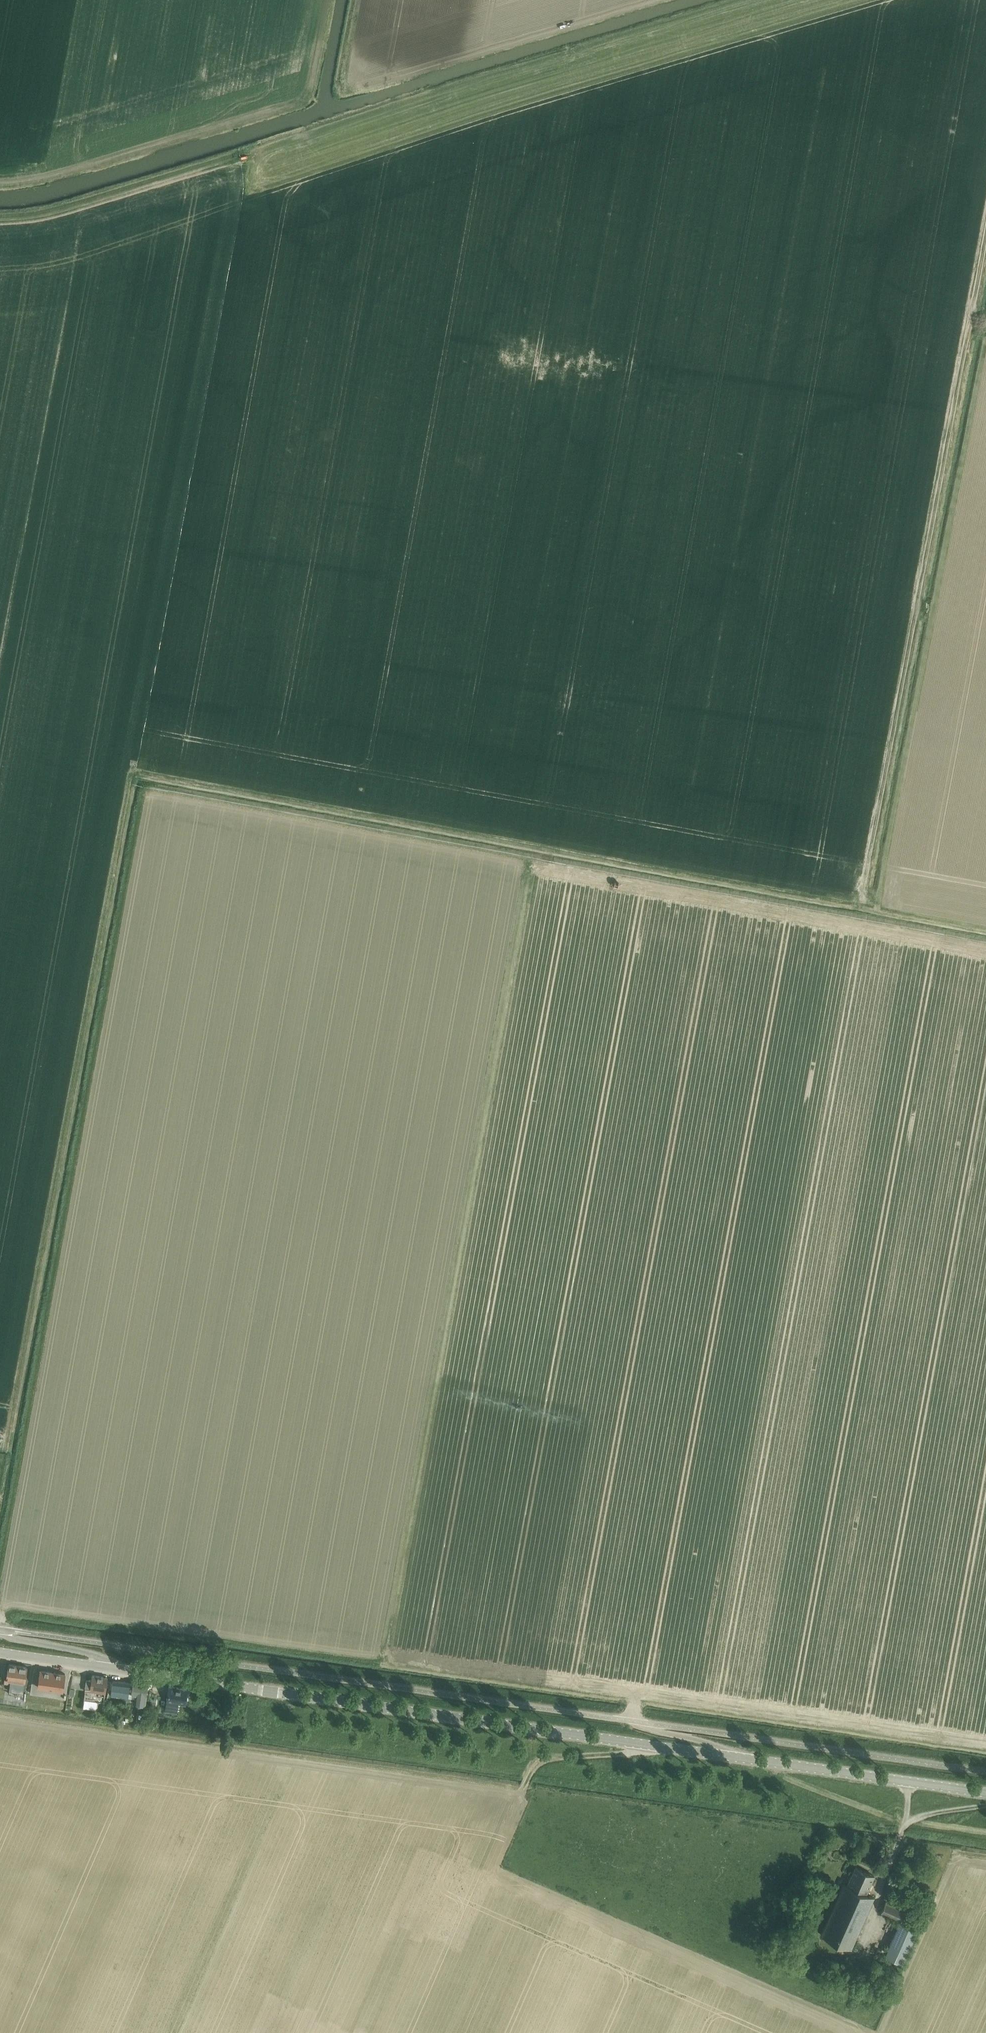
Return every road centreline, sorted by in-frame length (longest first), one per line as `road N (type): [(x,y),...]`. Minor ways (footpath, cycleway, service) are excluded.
road 1 (tertiary): [(985,1792),(0,1653)]
road 2 (track): [(871,888),(985,241)]

